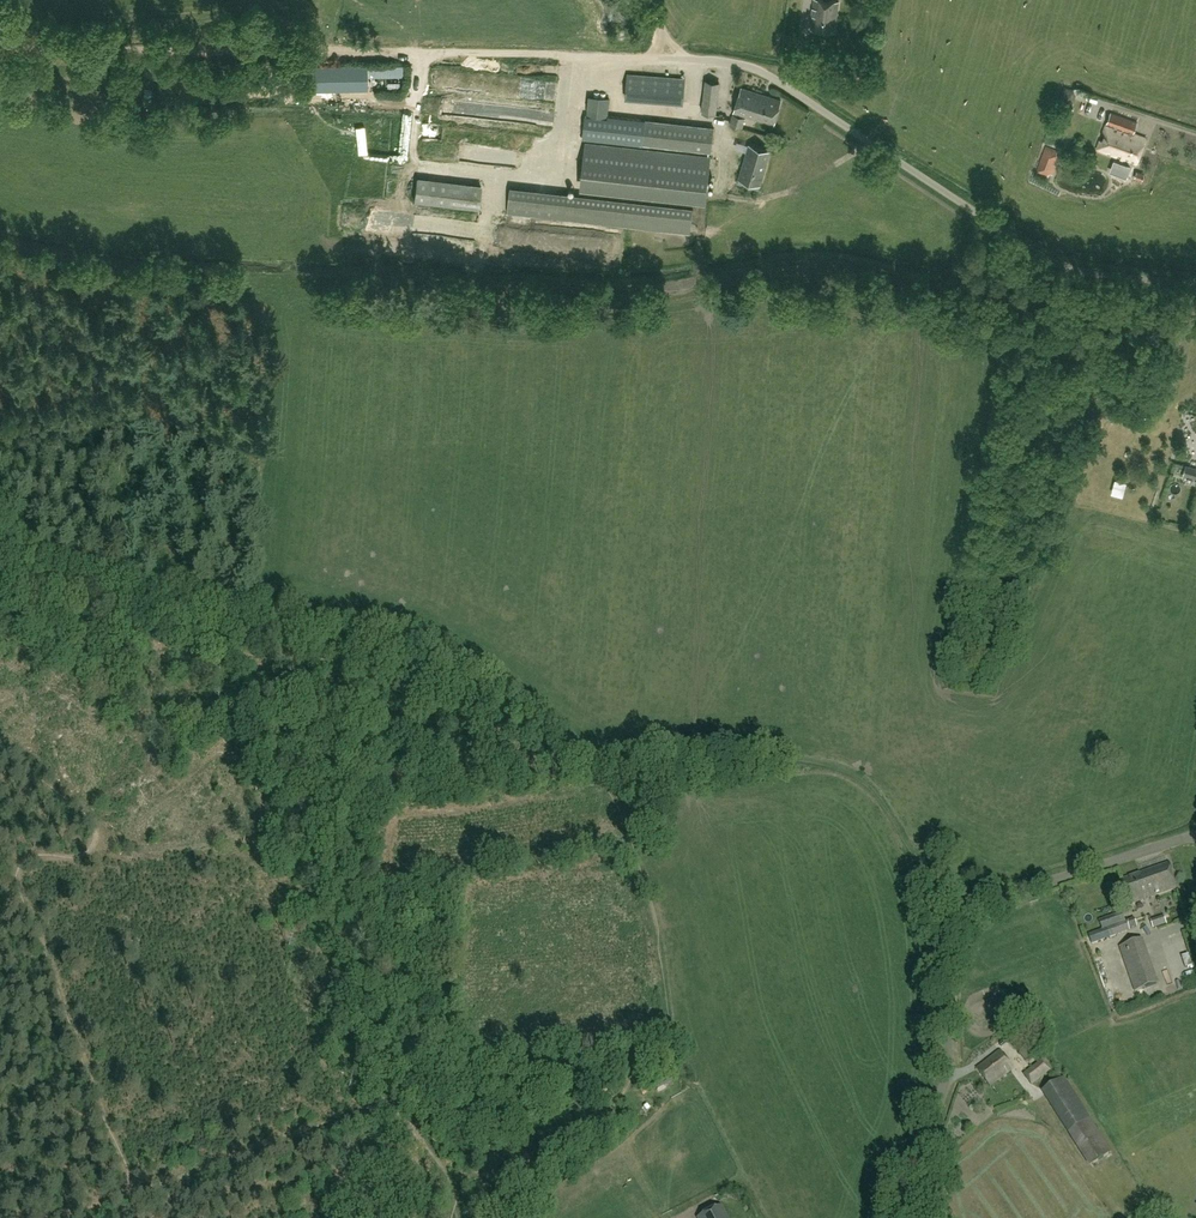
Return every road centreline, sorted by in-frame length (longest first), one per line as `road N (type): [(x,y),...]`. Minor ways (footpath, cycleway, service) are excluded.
road 1 (track): [(605,797),(582,760),(525,706),(432,650),(380,630),(53,563),(27,546),(0,511)]
road 2 (unclassified): [(1195,284),(1066,270),(774,79),(743,65),(669,56)]
road 3 (track): [(0,45),(557,54)]
road 4 (track): [(439,1192),(652,1090),(670,1068),(644,884),(605,797)]
road 5 (unclassified): [(918,1158),(945,1084),(945,974),(970,917),(996,900),(1195,837)]
road 6 (track): [(926,877),(873,791),(848,772),(623,758),(605,797)]
road 7 (track): [(136,1189),(246,1155),(263,1160),(348,1121),(386,1127),(413,1147),(439,1192)]
road 8 (track): [(136,1189),(17,867)]
road 9 (track): [(700,281),(799,265),(931,284),(954,271),(990,224)]
road 10 (track): [(17,867),(99,858),(80,809),(0,735)]

